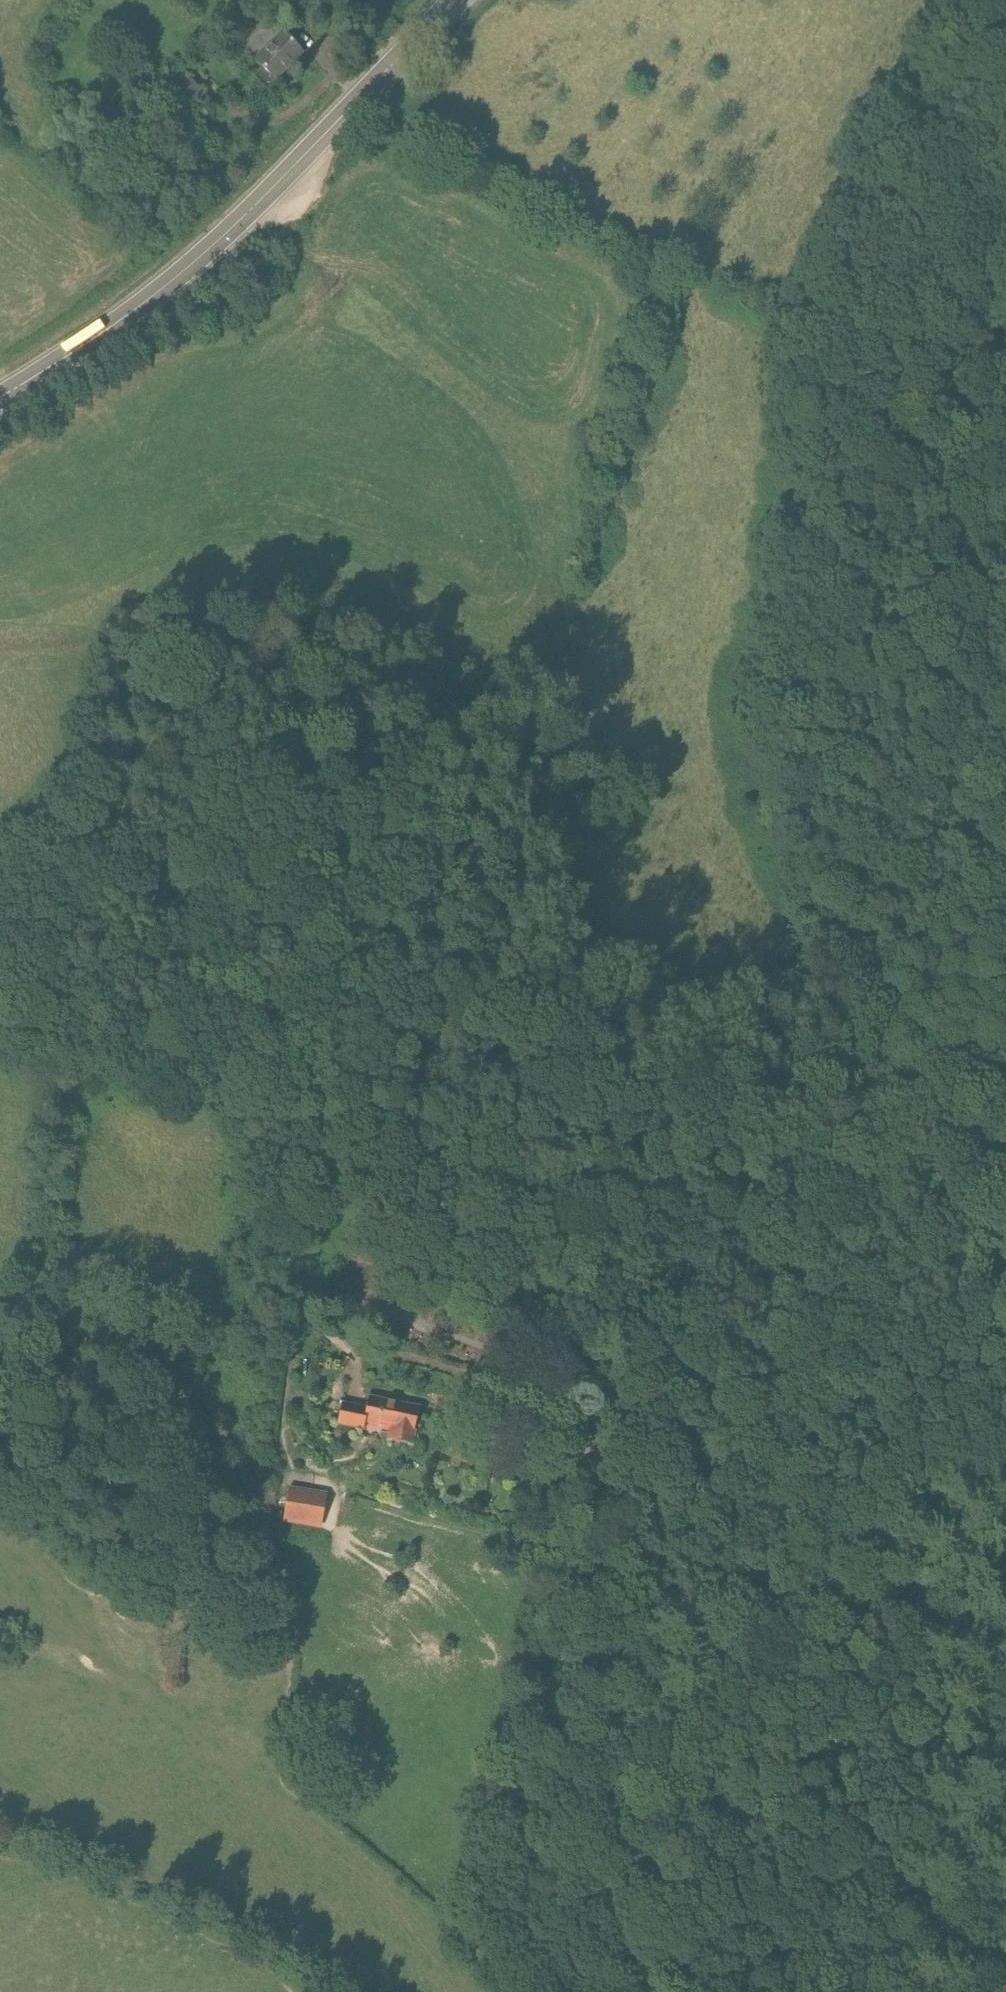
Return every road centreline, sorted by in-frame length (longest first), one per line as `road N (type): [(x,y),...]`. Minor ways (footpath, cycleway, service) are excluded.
road 1 (secondary): [(0,398),(181,274),(455,0)]
road 2 (track): [(185,1062),(336,1024),(410,1018),(673,1099)]
road 3 (track): [(673,1099),(757,1118),(809,1117),(1005,1058)]
road 4 (track): [(673,1099),(646,1292),(639,1415)]

